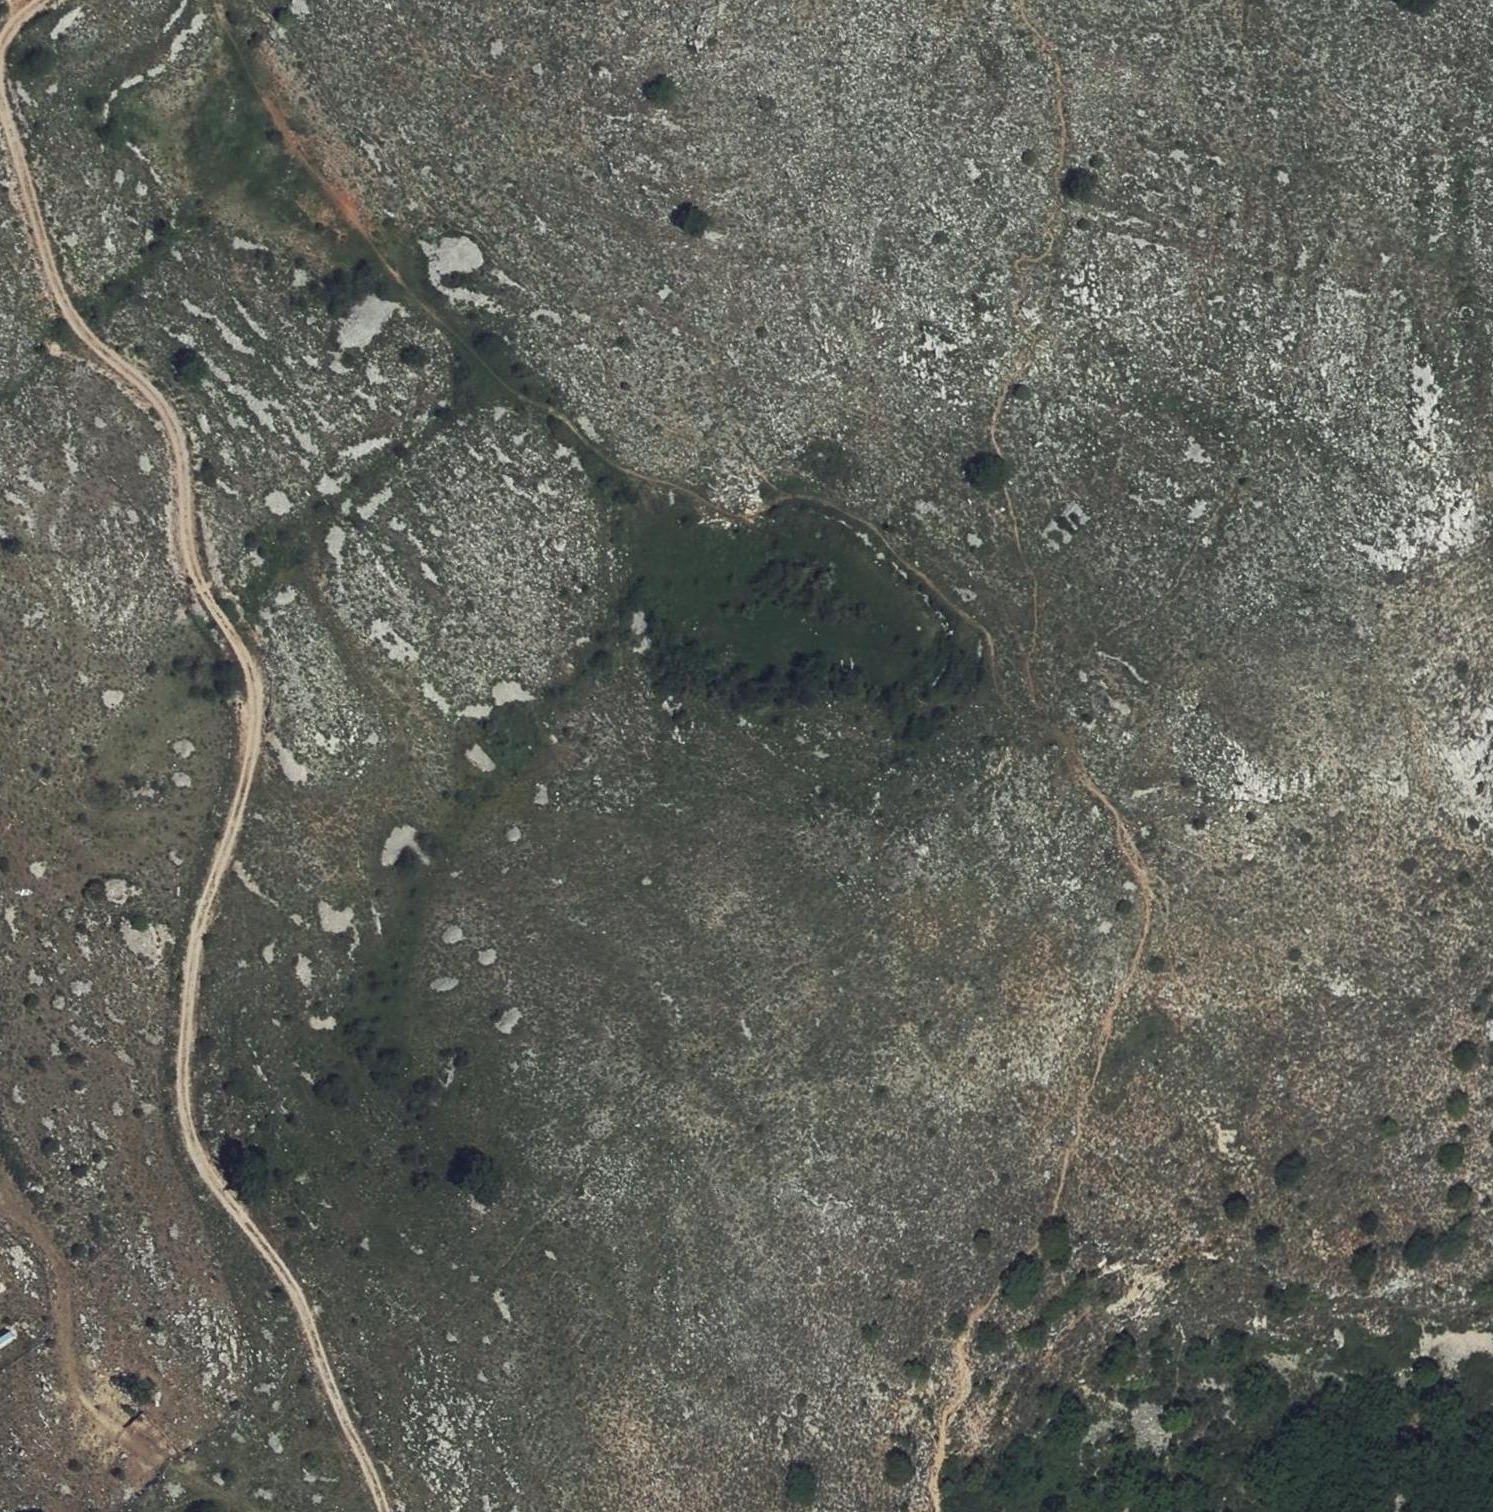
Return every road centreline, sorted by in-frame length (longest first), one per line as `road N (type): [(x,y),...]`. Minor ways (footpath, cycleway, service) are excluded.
road 1 (track): [(381,1511),(280,1267),(209,1173),(179,1101),(202,927),(239,799),(253,707),(246,651),(202,587),(189,548),(166,410),(79,330),(50,274),(0,98)]

